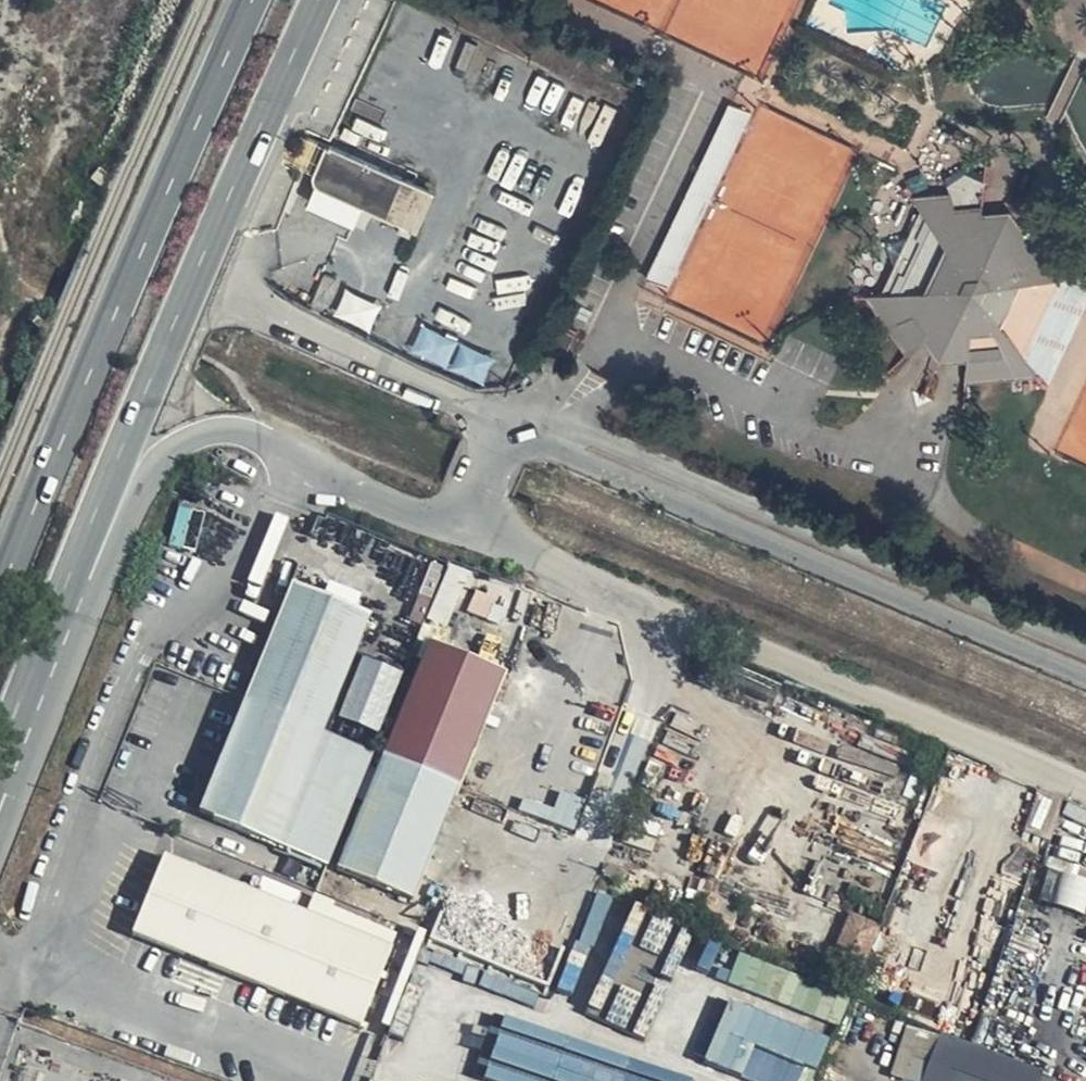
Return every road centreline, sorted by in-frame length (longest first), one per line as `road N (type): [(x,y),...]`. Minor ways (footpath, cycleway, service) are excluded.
road 1 (unclassified): [(472,508),(518,425),(1085,660)]
road 2 (residential): [(1085,792),(472,508)]
road 3 (primary): [(54,617),(322,0)]
road 4 (primary): [(254,0),(0,598)]
road 5 (residential): [(54,617),(131,503),(185,445),(235,435),(318,471)]
road 6 (unclassified): [(0,960),(54,996),(289,1080)]
road 7 (unclassified): [(318,471),(420,515),(472,508)]
road 8 (residential): [(0,839),(12,808),(29,685)]

